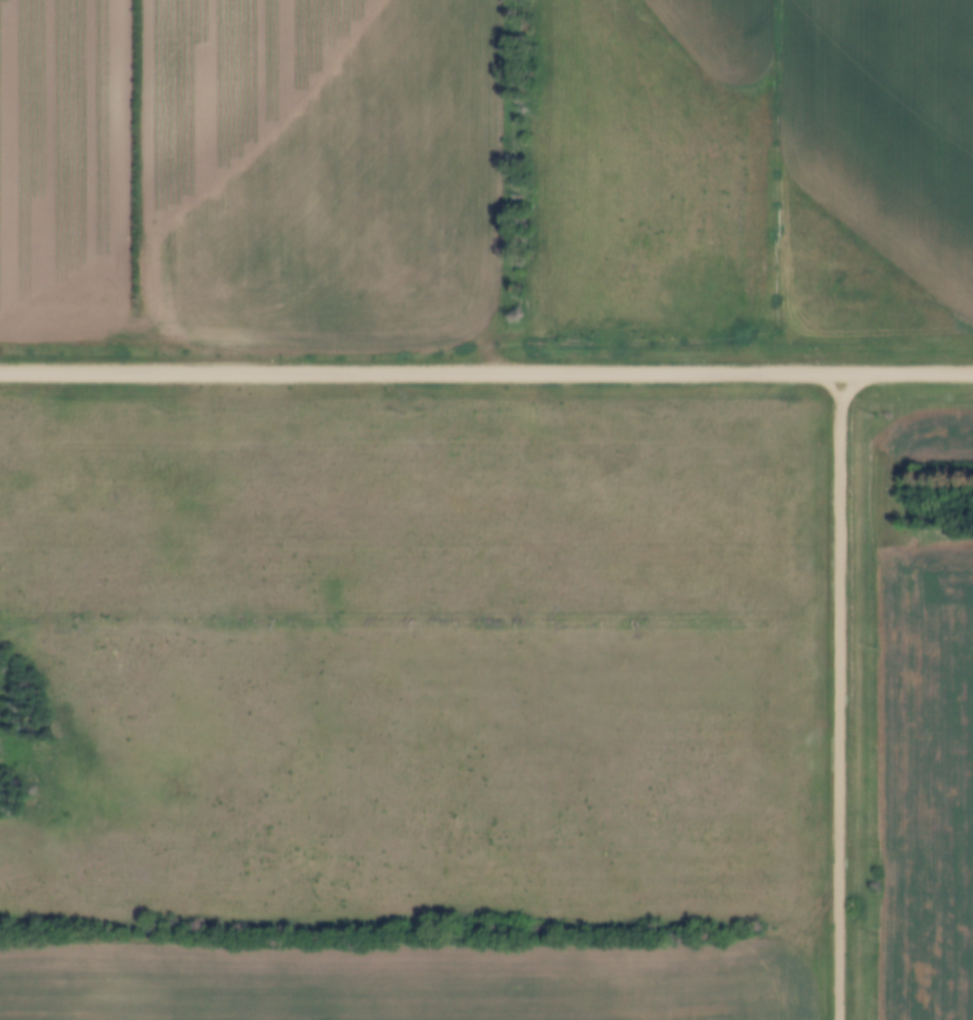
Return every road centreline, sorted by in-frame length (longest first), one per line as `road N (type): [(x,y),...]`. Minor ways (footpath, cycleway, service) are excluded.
road 1 (residential): [(972,375),(0,374)]

